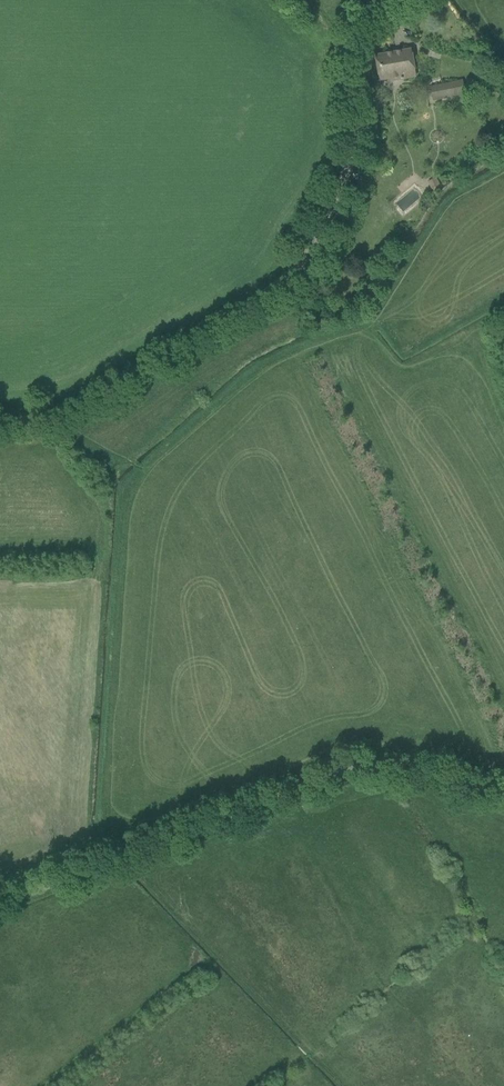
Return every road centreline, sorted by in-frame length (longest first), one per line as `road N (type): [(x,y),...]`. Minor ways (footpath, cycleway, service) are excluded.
road 1 (unclassified): [(0,424),(23,426),(71,411),(312,262),(349,193),(358,141),(356,49),(365,24),(408,0)]
road 2 (unclassified): [(0,909),(314,779),(382,766),(503,786)]

